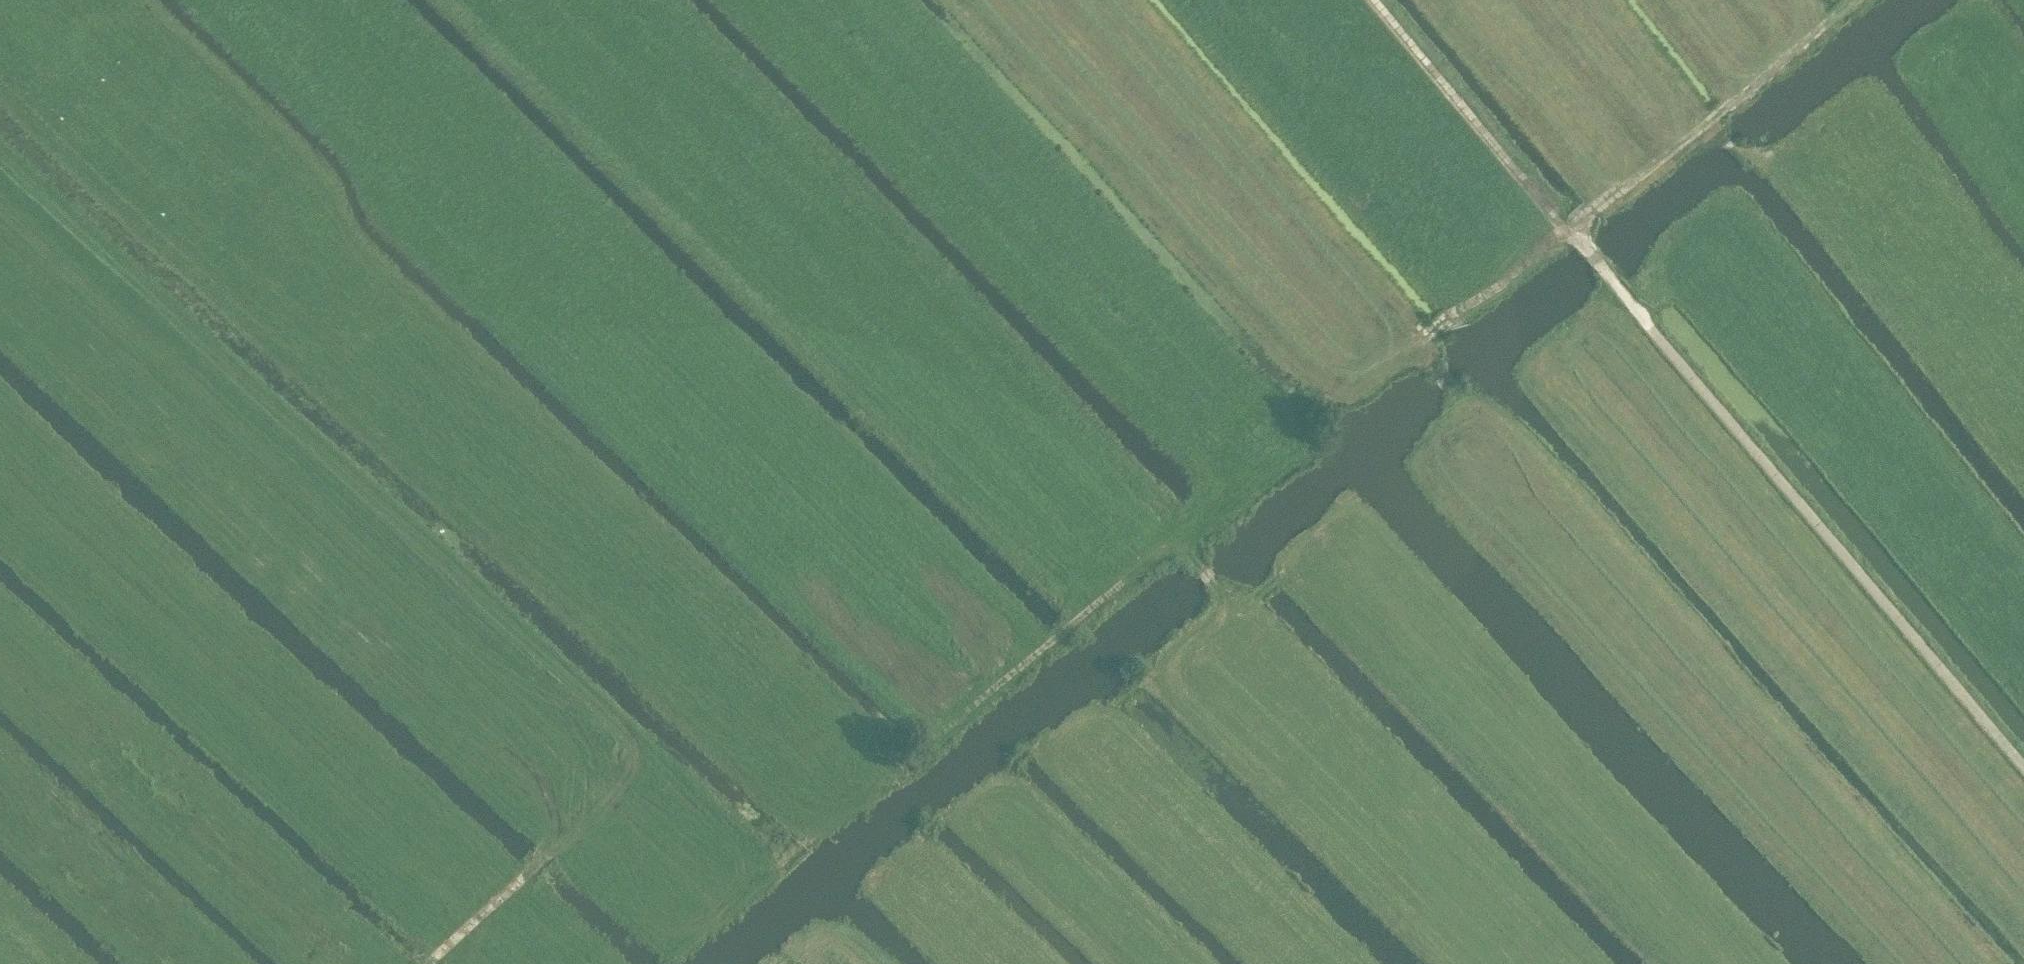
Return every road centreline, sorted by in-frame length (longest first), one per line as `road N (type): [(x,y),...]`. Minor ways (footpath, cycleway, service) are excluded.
road 1 (track): [(1561,509),(1460,401),(1428,351),(1432,332),(1574,234),(1868,0)]
road 2 (track): [(2023,767),(1574,234)]
road 3 (track): [(972,710),(1185,546),(1194,514),(1428,351)]
road 4 (track): [(1439,963),(1165,689),(1175,658),(1228,617),(1224,597),(1198,564)]
road 5 (track): [(1373,0),(1574,234)]
road 6 (track): [(434,963),(549,851)]

